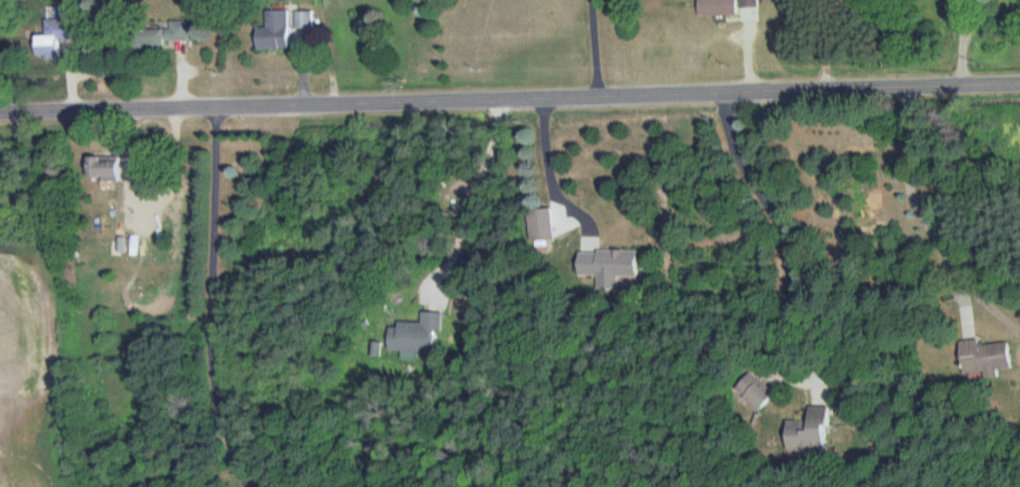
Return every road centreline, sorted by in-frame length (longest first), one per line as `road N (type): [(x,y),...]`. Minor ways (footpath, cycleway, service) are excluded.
road 1 (residential): [(0,109),(1019,81)]

